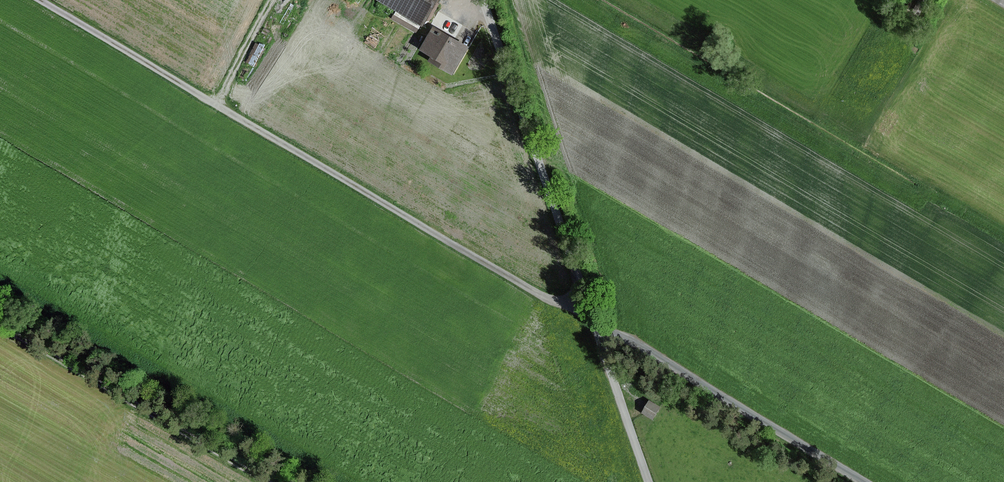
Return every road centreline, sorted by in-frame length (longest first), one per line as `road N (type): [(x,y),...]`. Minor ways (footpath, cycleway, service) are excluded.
road 1 (unclassified): [(592,320),(512,283),(35,0)]
road 2 (unclassified): [(480,0),(592,320)]
road 3 (track): [(592,320),(865,481)]
road 4 (unclassified): [(592,320),(649,481)]
road 5 (track): [(216,108),(272,0)]

